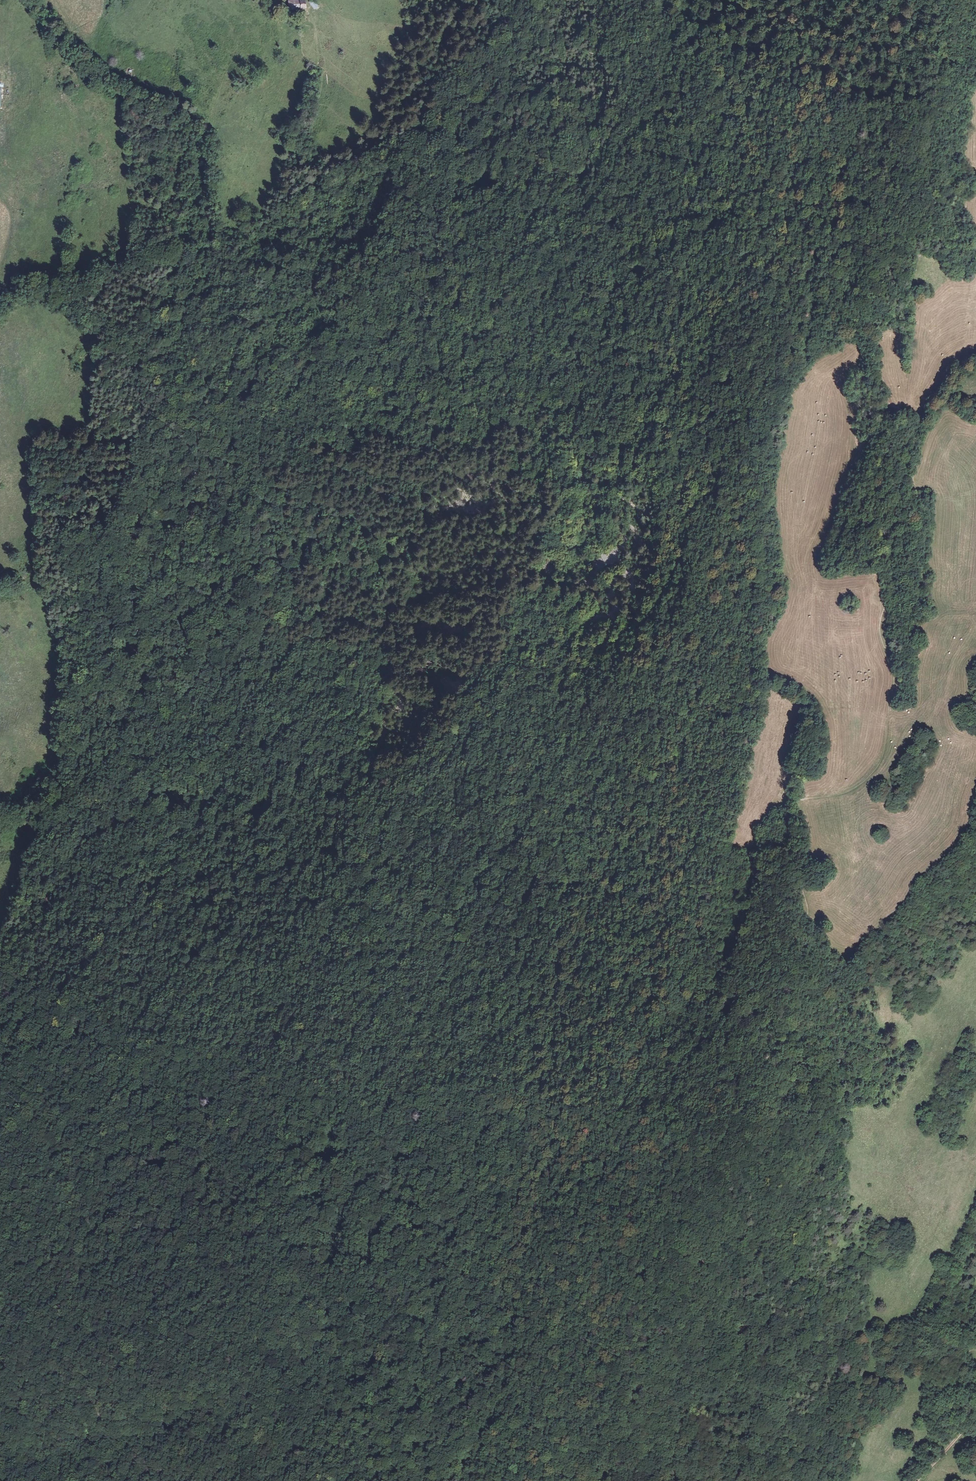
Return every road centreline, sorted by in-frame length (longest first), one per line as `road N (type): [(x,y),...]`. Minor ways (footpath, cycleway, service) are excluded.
road 1 (track): [(26,0),(106,81),(205,143),(211,246),(184,341),(206,377)]

